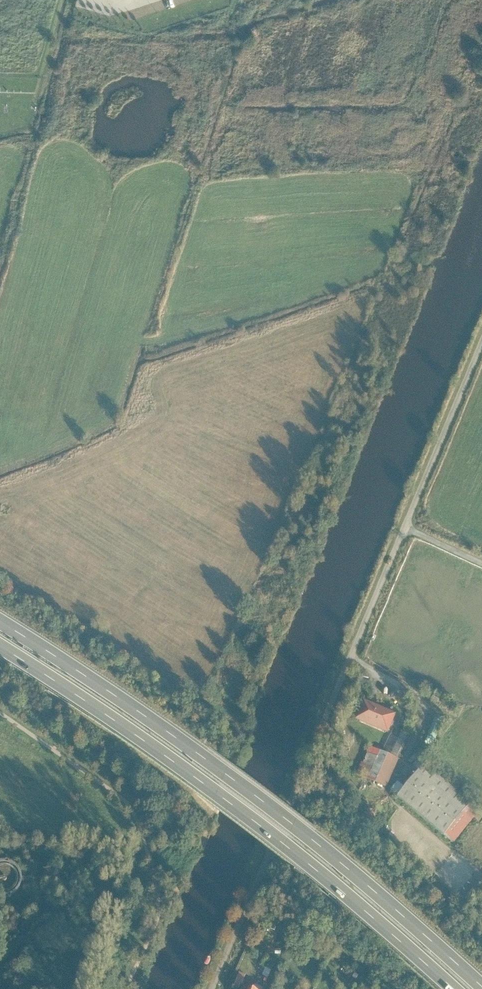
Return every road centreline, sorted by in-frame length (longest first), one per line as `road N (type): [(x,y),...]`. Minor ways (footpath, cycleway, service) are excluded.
road 1 (residential): [(213,988),(481,345)]
road 2 (motorway): [(480,988),(317,847),(0,625)]
road 3 (motorway): [(0,649),(310,867),(449,988)]

